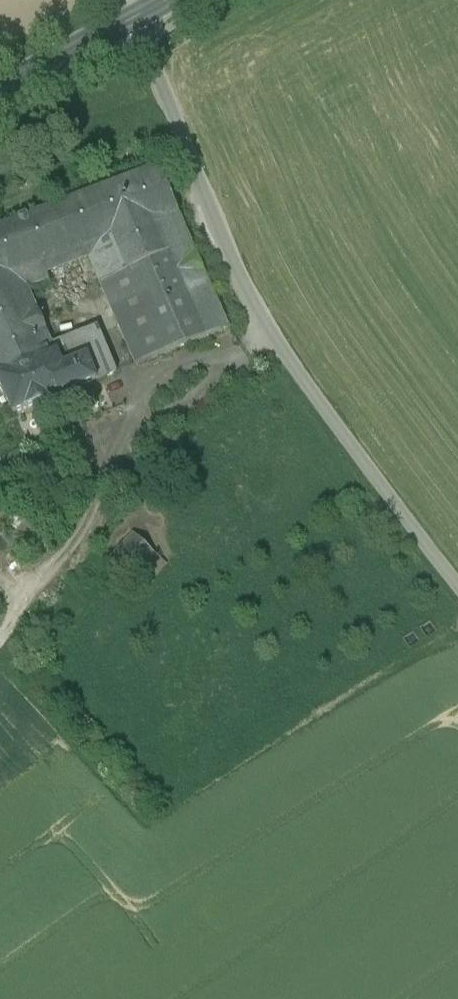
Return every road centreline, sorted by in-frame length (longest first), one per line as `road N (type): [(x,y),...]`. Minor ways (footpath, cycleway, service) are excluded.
road 1 (unclassified): [(132,19),(262,325),(457,587)]
road 2 (track): [(0,643),(38,581),(84,529),(121,445),(190,403),(241,350)]
road 3 (track): [(0,161),(91,113),(161,92)]
road 4 (primary): [(132,19),(0,91)]

